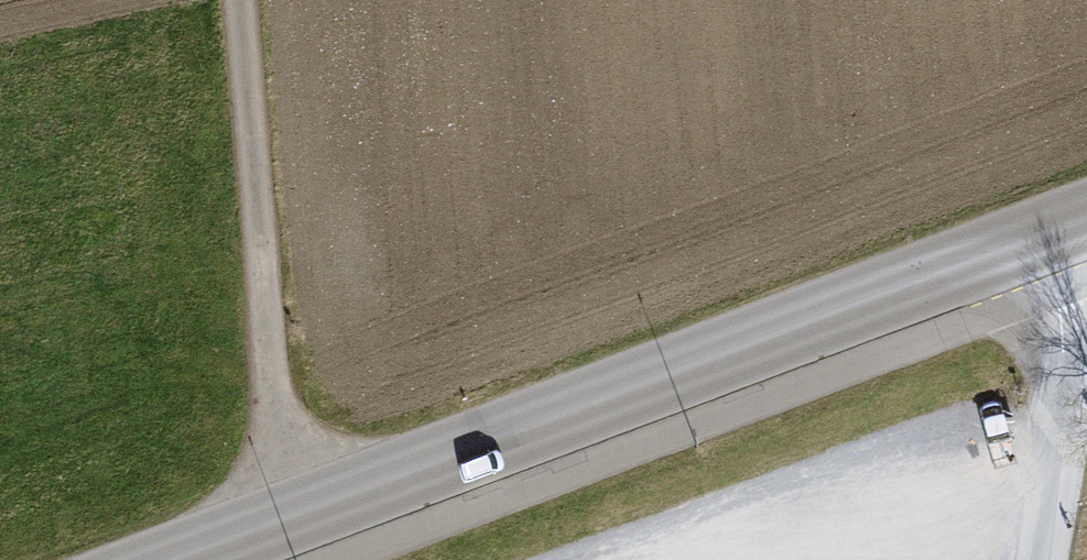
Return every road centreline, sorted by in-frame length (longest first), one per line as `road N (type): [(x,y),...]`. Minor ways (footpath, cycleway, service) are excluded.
road 1 (tertiary): [(180,559),(1044,237)]
road 2 (track): [(285,521),(238,0)]
road 3 (unclassified): [(1044,237),(1064,356),(1039,559)]

